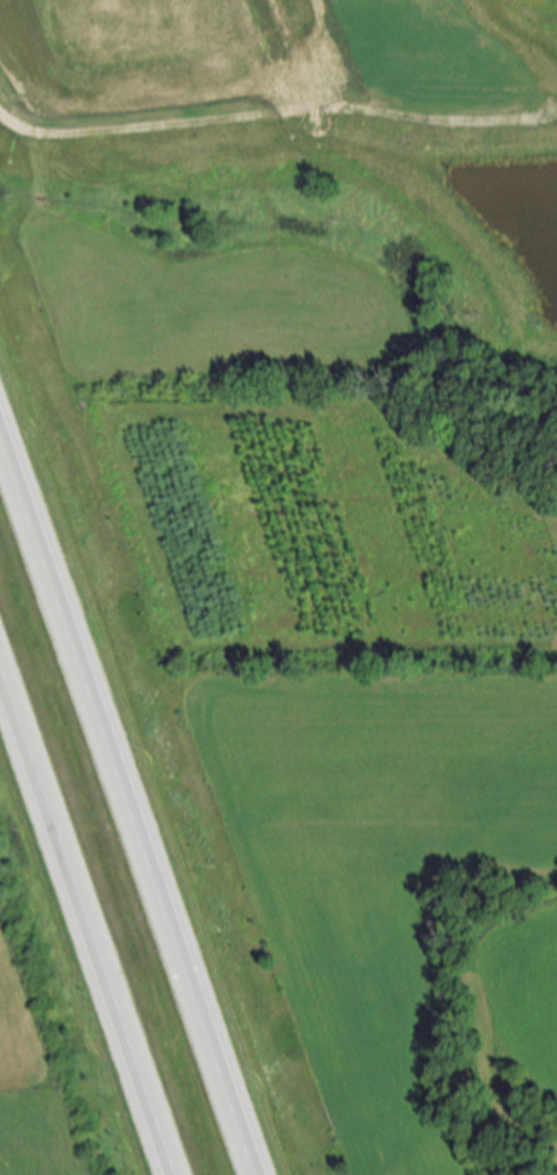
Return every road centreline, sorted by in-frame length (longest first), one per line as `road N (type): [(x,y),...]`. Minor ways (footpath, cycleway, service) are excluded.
road 1 (motorway): [(263,1174),(0,421)]
road 2 (motorway): [(0,649),(181,1174)]

